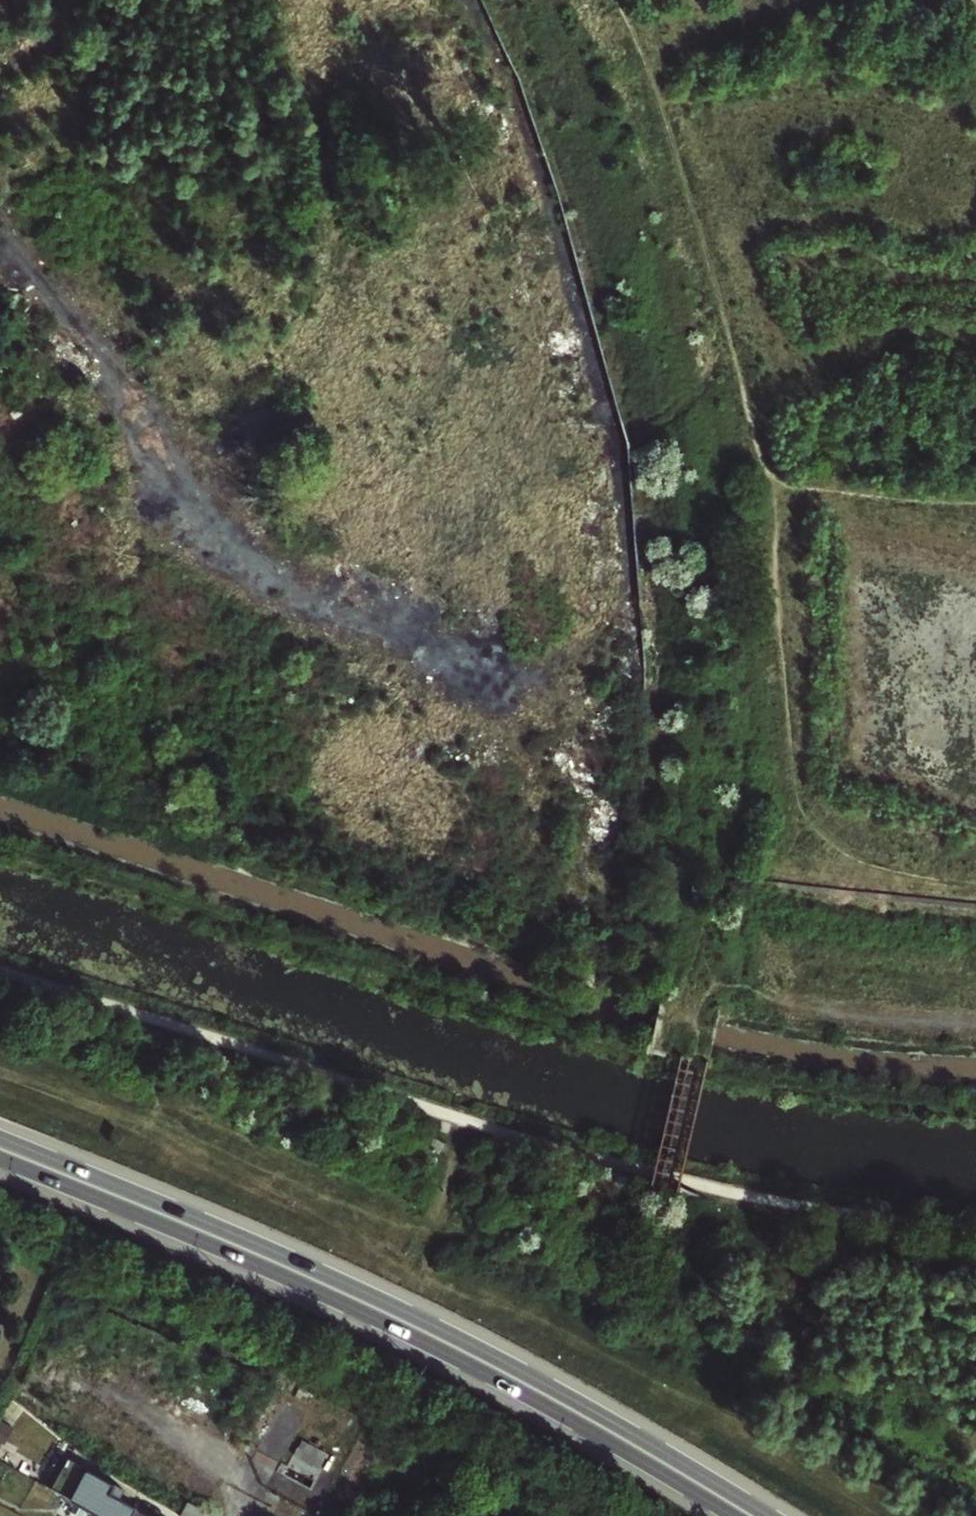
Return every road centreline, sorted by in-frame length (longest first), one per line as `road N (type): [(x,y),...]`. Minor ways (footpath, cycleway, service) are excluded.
road 1 (trunk): [(749,1515),(411,1326),(0,1150)]
road 2 (track): [(509,687),(268,586),(177,491),(64,302),(0,248)]

